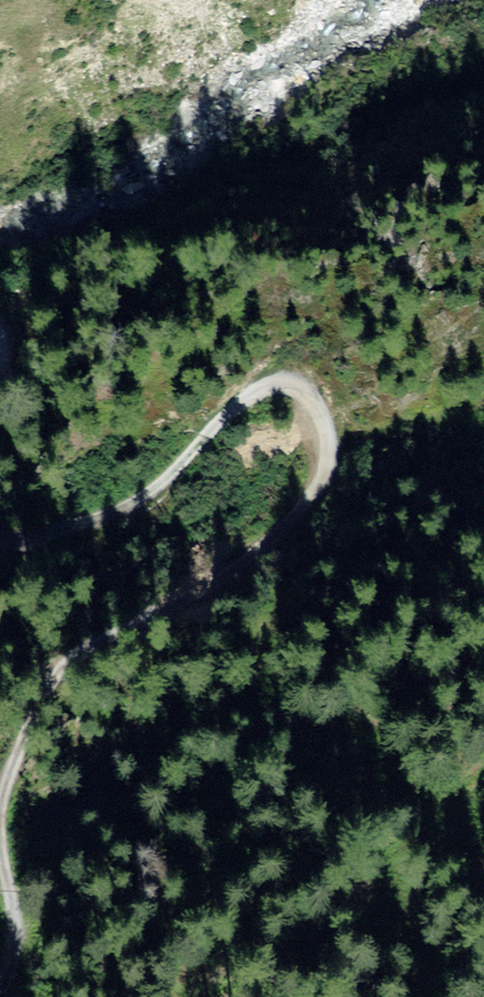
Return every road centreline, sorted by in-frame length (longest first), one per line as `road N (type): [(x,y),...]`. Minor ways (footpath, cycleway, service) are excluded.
road 1 (track): [(0,548),(46,542),(137,499),(254,392),(301,390),(323,423),(325,477),(298,511),(61,667),(0,801)]
road 2 (track): [(0,850),(15,936),(14,965),(0,990)]

